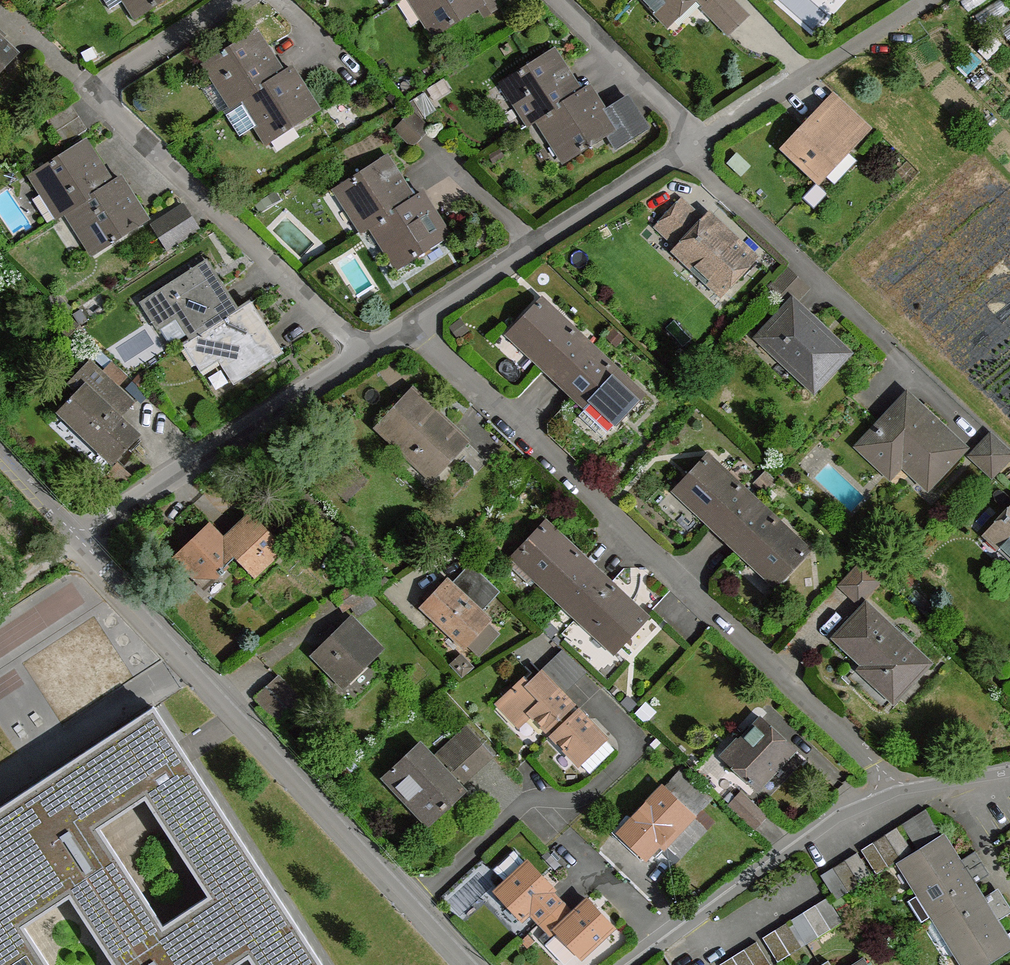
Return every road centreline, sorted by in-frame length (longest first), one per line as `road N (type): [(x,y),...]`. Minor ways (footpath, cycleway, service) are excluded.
road 1 (residential): [(923,0),(80,539)]
road 2 (residential): [(80,539),(472,964)]
road 3 (residential): [(1009,768),(890,787),(839,811),(626,964)]

